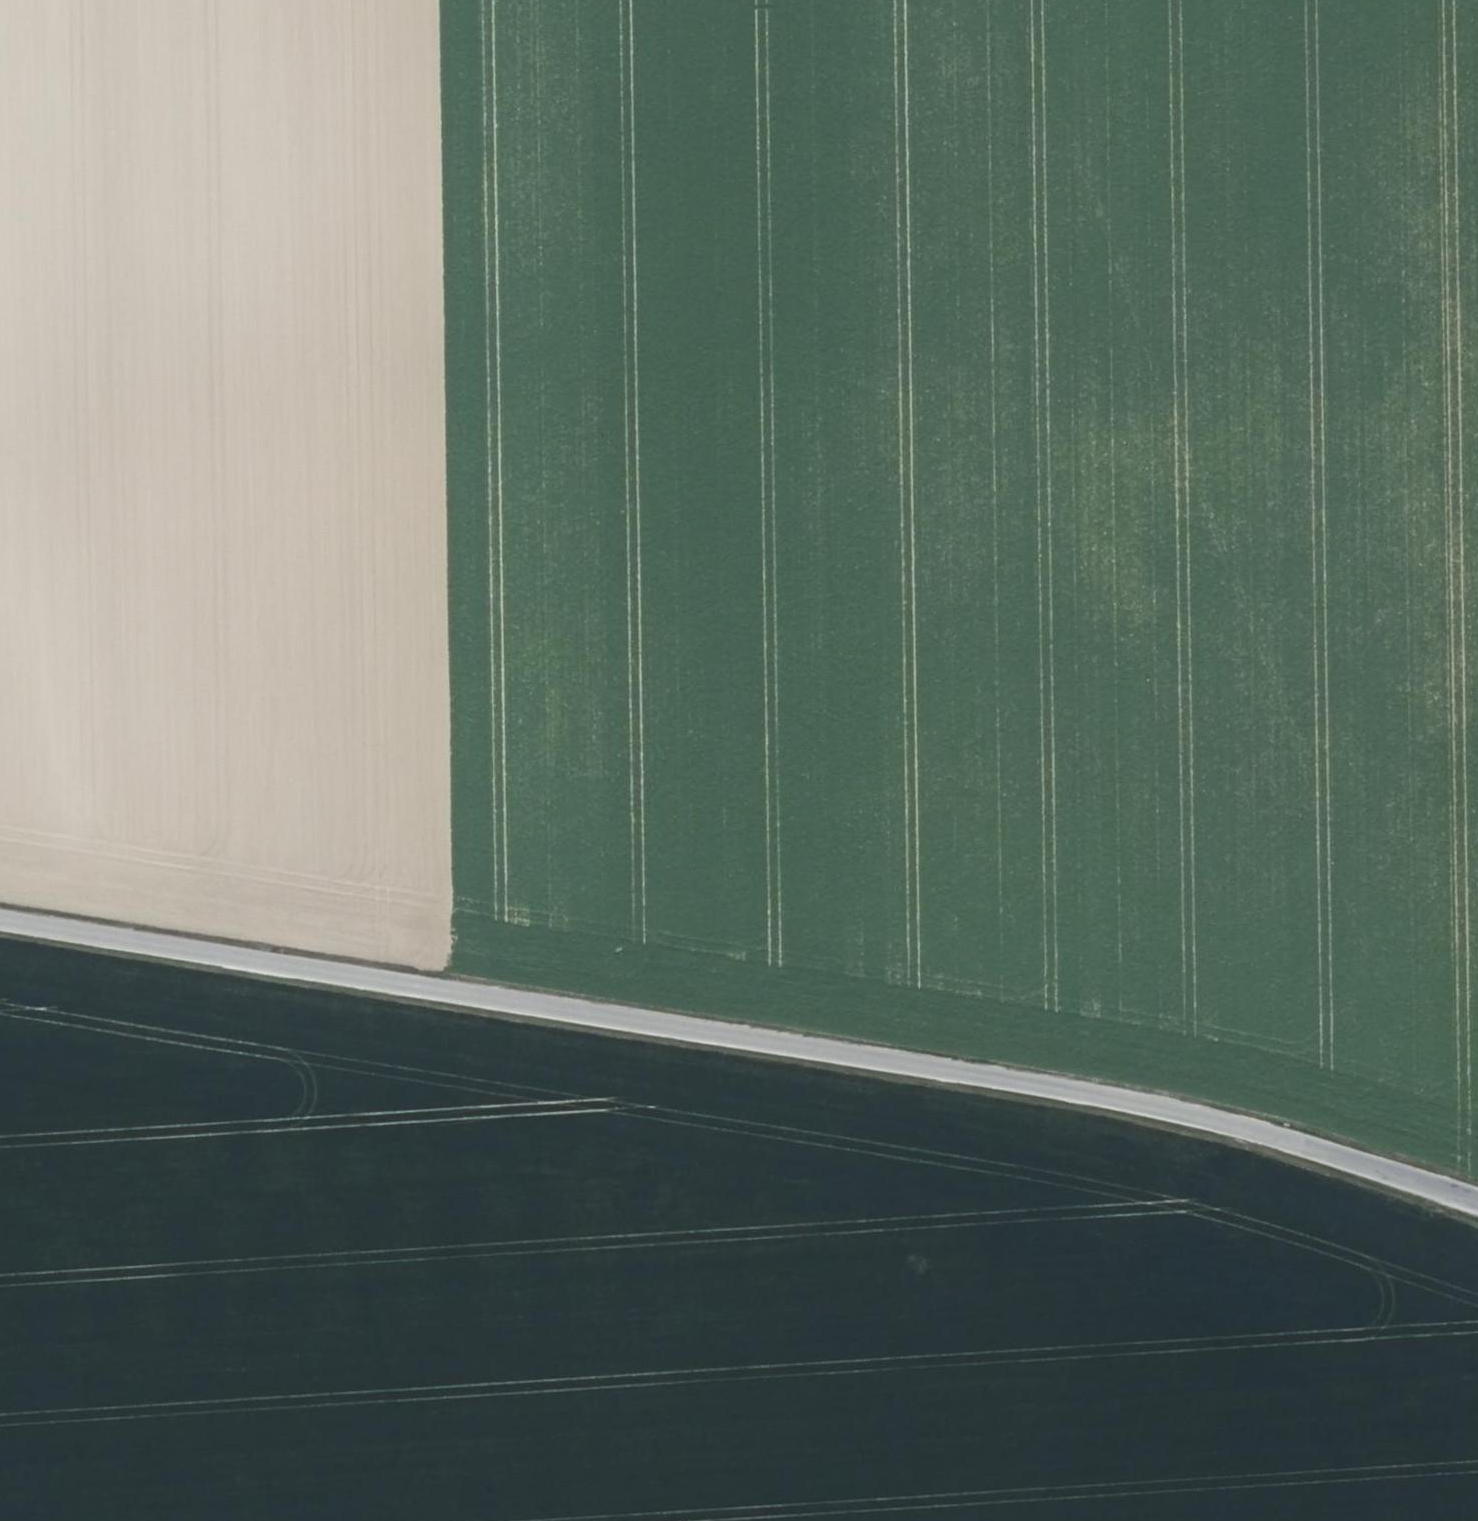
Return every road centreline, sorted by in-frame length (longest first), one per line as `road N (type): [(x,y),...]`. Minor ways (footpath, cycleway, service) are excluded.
road 1 (unclassified): [(1477,1199),(1160,1107),(0,916)]

